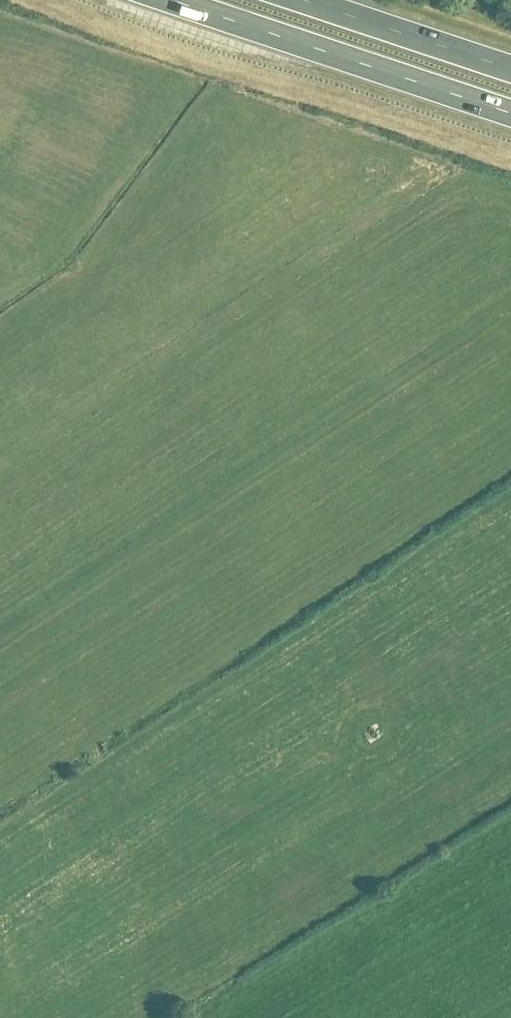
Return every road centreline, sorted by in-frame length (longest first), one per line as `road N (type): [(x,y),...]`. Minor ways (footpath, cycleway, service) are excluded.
road 1 (trunk): [(179,0),(510,112)]
road 2 (trunk): [(510,67),(310,0)]

